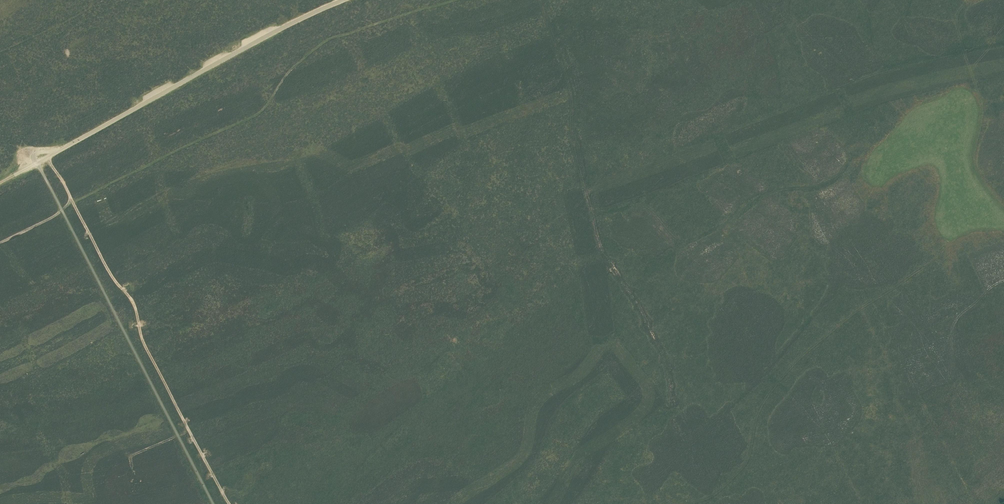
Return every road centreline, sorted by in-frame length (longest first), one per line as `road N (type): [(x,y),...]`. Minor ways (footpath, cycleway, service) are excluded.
road 1 (track): [(229,503),(137,331),(134,303),(43,159)]
road 2 (unclassified): [(342,0),(63,148)]

